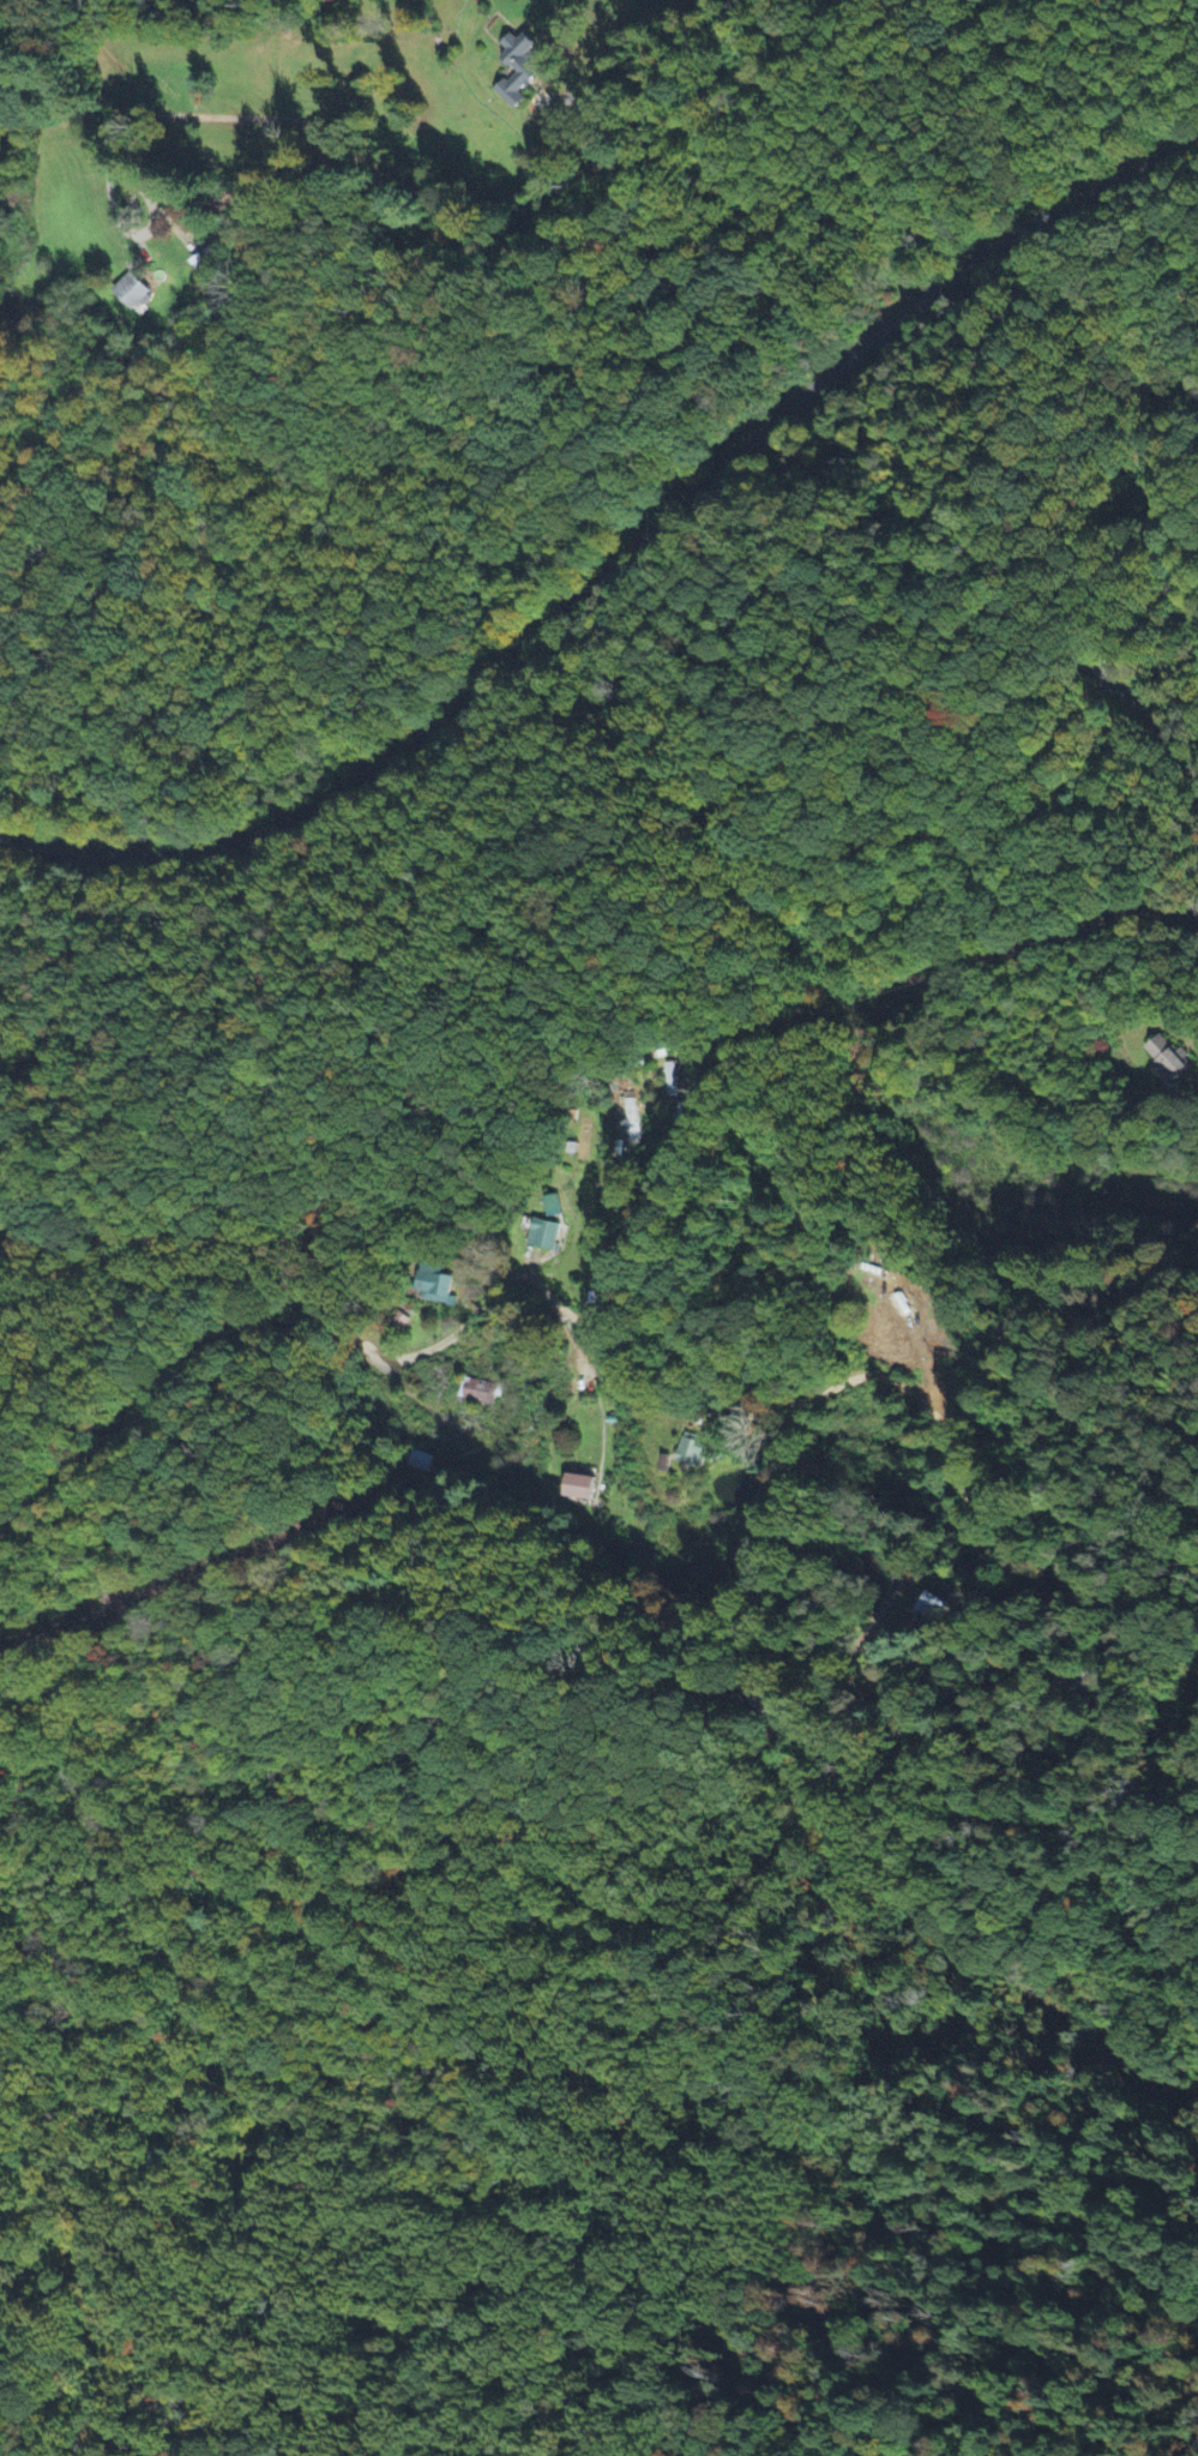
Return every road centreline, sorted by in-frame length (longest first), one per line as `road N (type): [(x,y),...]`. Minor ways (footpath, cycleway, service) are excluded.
road 1 (secondary): [(0,831),(79,855),(139,863),(246,847),(313,822),(395,765),(913,305),(1025,230),(1197,140)]
road 2 (residential): [(49,1500),(231,1329),(271,1316),(320,1317),(389,1364),(456,1332),(493,1286),(522,1275),(600,1335),(752,1416),(872,1374),(931,1409),(963,1491),(958,1537),(892,1591),(851,1650)]
road 3 (residential): [(1197,804),(1095,711),(1052,693),(1005,713),(940,779),(927,809),(929,842),(976,1027),(995,1147)]

